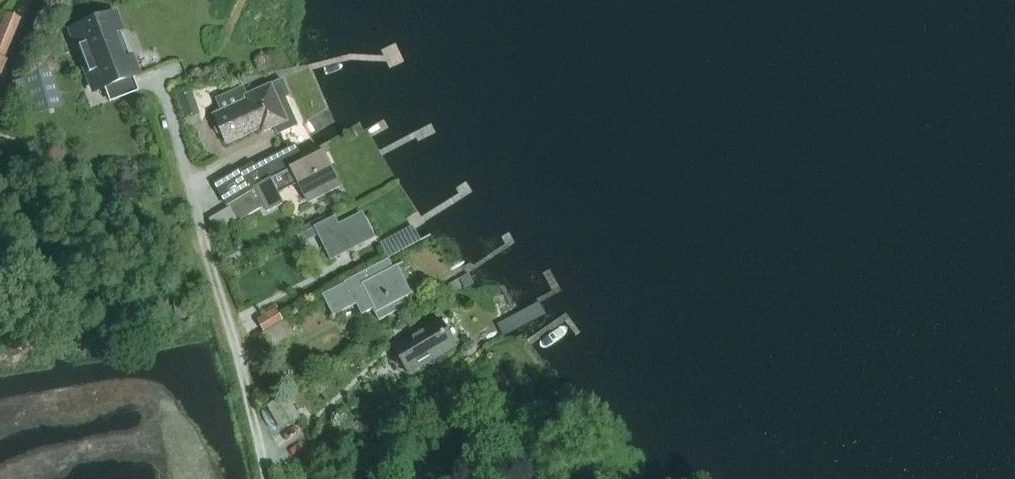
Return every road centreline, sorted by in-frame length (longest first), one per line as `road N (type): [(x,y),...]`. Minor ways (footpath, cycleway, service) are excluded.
road 1 (unclassified): [(270,478),(170,99)]

